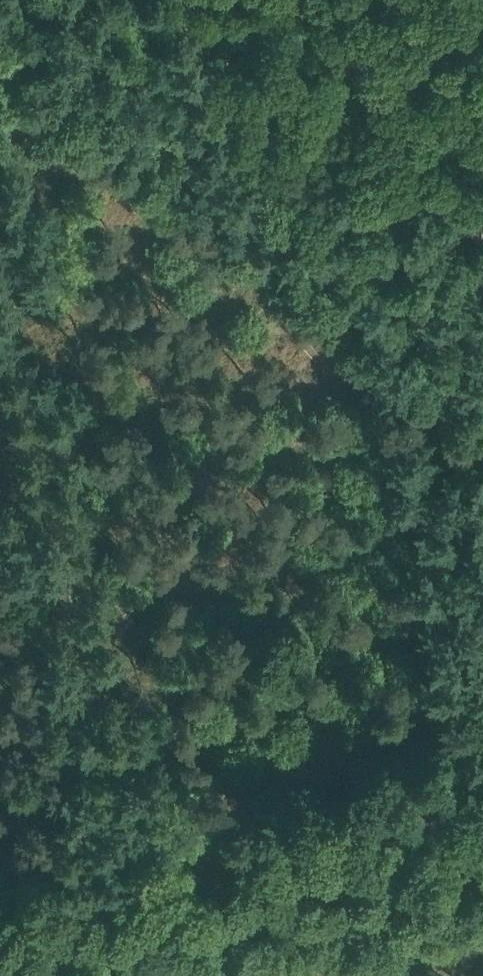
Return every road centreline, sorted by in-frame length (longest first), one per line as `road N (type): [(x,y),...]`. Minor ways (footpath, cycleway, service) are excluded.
road 1 (track): [(482,933),(347,975)]

